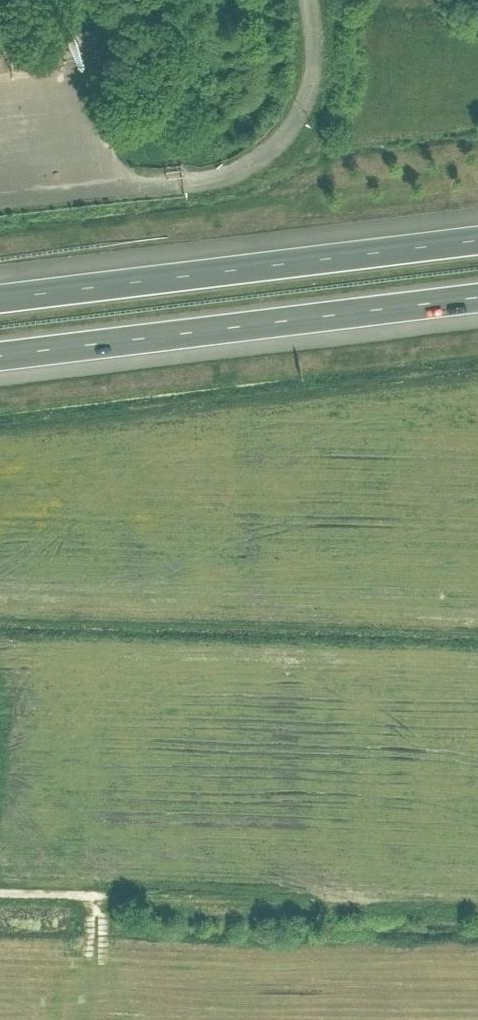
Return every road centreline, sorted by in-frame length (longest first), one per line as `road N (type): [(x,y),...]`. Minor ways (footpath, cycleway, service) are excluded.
road 1 (motorway): [(0,356),(477,297)]
road 2 (motorway): [(477,240),(0,298)]
road 3 (unclassified): [(0,204),(194,183),(268,152),(309,90),(315,49),(308,0)]

